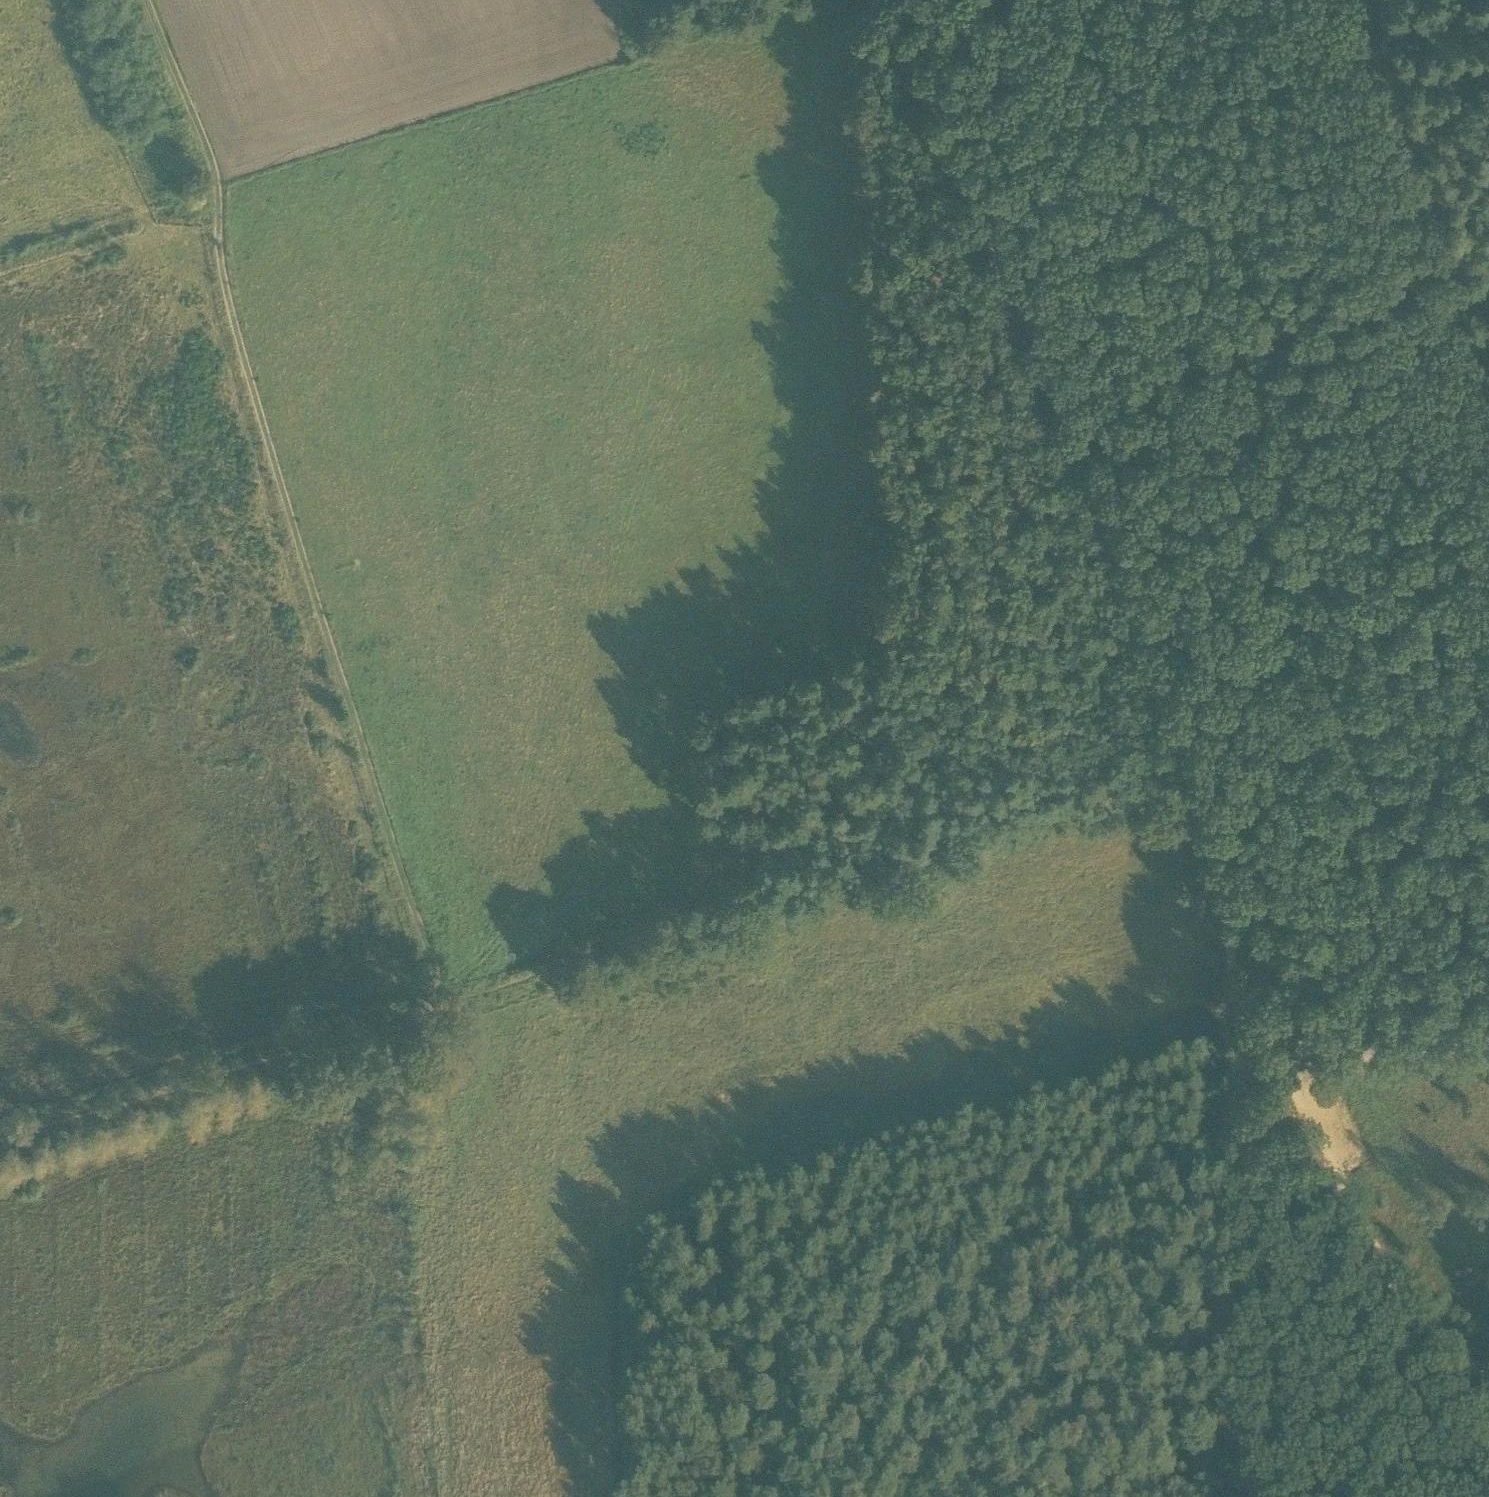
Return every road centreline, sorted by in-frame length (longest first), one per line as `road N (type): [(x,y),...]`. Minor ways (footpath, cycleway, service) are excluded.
road 1 (track): [(437,1008),(223,277),(211,166),(146,0)]
road 2 (track): [(903,0),(1200,781)]
road 3 (track): [(0,1150),(437,1008)]
road 4 (track): [(1276,1054),(1393,1251),(1488,1445)]
road 5 (track): [(1200,781),(1242,989)]
road 6 (track): [(1367,1041),(1488,1020)]

